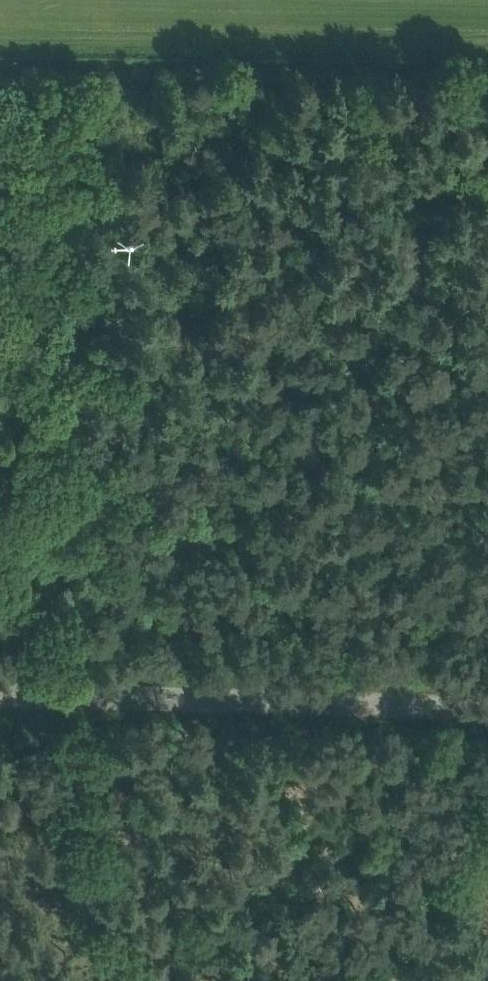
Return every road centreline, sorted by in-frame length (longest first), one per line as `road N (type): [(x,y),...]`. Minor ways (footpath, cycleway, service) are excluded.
road 1 (unclassified): [(0,692),(487,706)]

